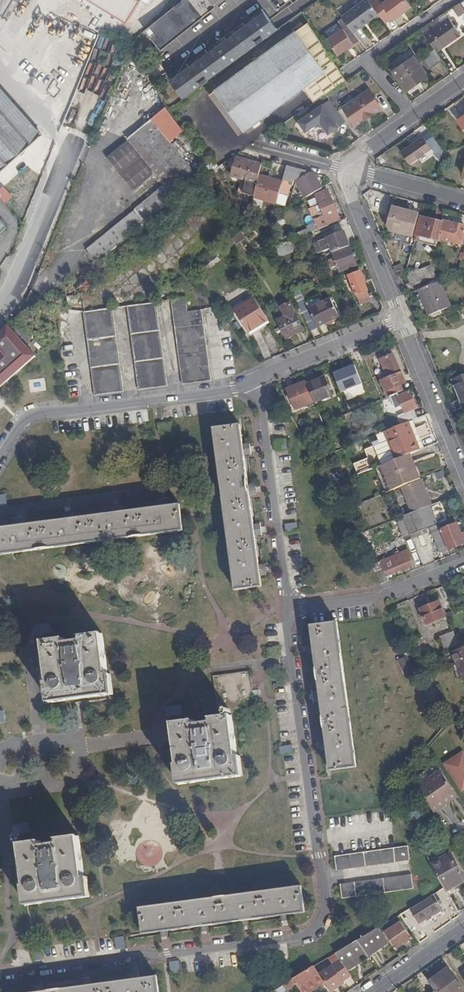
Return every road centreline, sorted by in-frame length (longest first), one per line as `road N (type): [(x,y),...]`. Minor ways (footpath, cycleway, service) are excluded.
road 1 (residential): [(284,606),(326,902),(321,923),(303,936),(0,974)]
road 2 (residential): [(0,460),(33,416),(252,387)]
road 3 (residential): [(252,387),(261,396),(284,606)]
road 4 (unclassified): [(76,135),(0,310)]
road 5 (residential): [(284,606),(386,593),(463,562)]
road 6 (residential): [(414,116),(367,58),(450,0)]
road 7 (unclassified): [(400,318),(463,479)]
road 8 (residential): [(252,387),(263,375),(400,318)]
road 9 (unclassified): [(340,169),(400,318)]
road 10 (residential): [(463,202),(340,169)]

